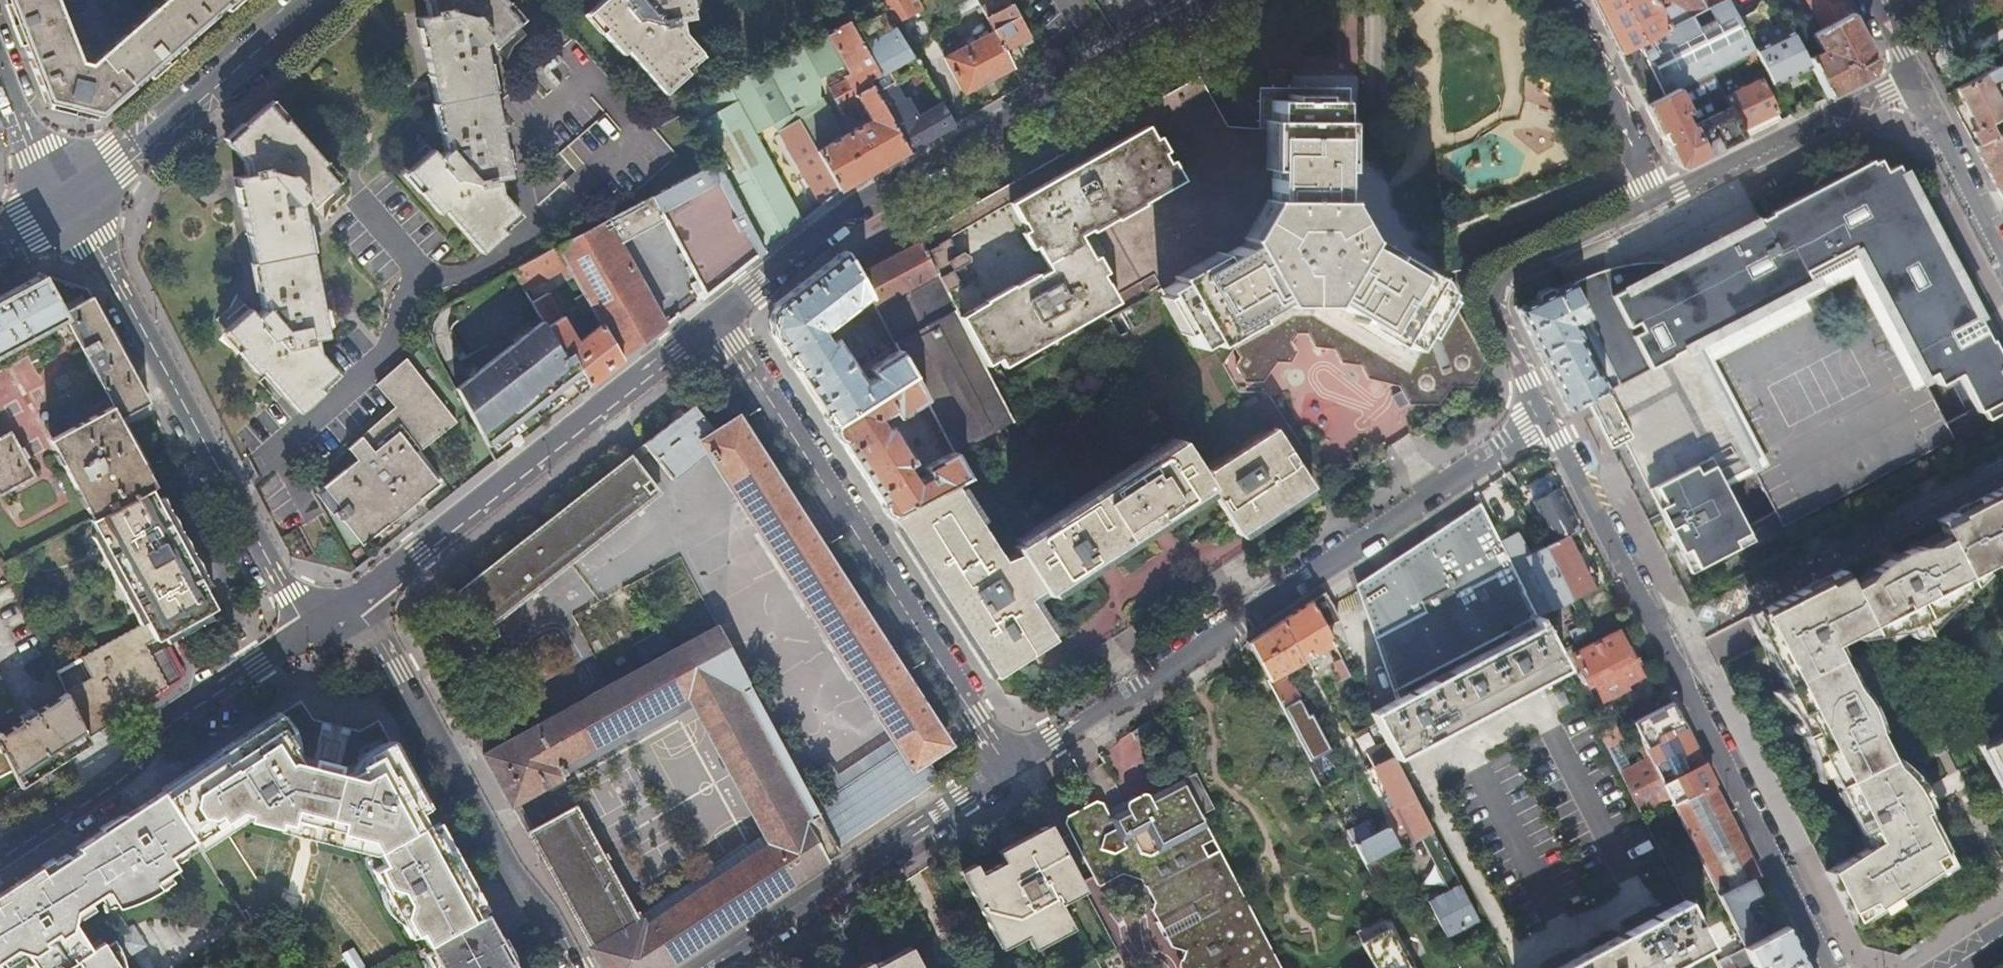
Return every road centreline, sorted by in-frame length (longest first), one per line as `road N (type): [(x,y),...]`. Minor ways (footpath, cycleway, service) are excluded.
road 1 (residential): [(1009,769),(1545,415)]
road 2 (residential): [(1833,967),(1545,415)]
road 3 (residential): [(1215,0),(851,209),(715,320)]
road 4 (residential): [(1009,769),(715,320)]
road 5 (residential): [(70,203),(310,629)]
road 6 (residential): [(715,320),(356,600)]
road 7 (residential): [(356,600),(501,864),(569,967)]
road 8 (residential): [(310,629),(175,719),(109,786),(0,857)]
road 9 (residential): [(714,967),(1009,769)]
road 10 (residential): [(1545,415),(1494,317),(1488,290),(1495,277),(1663,197)]
road 11 (tertiary): [(70,203),(313,0)]
road 12 (residential): [(1663,197),(1909,76)]
road 13 (residential): [(1663,197),(1565,0)]
road 14 (residential): [(1909,76),(2002,259)]
road 15 (residential): [(0,61),(70,203)]

